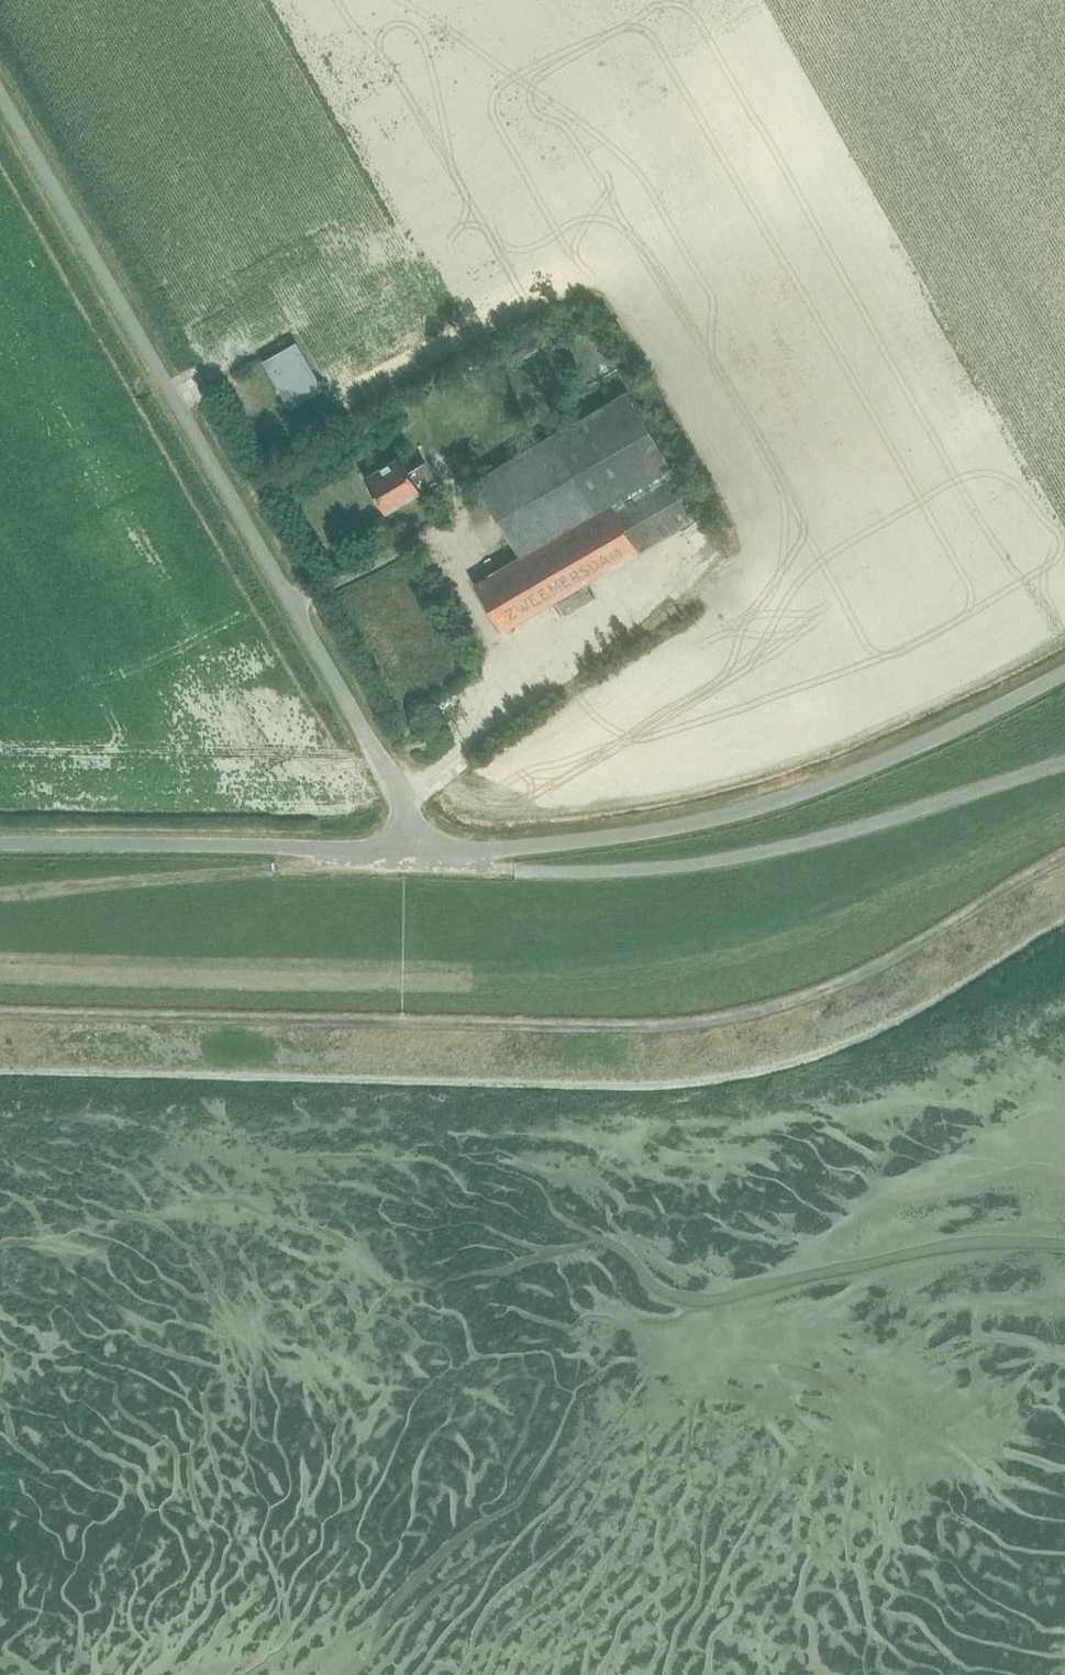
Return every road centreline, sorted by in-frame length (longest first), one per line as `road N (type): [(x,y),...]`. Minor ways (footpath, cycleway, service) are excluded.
road 1 (track): [(1064,855),(813,987),(653,1020),(0,1004)]
road 2 (unclassified): [(416,859),(414,823),(0,98)]
road 3 (unclassified): [(416,859),(527,853),(693,826),(870,773),(1064,676)]
road 4 (unclassified): [(0,850),(416,859)]

